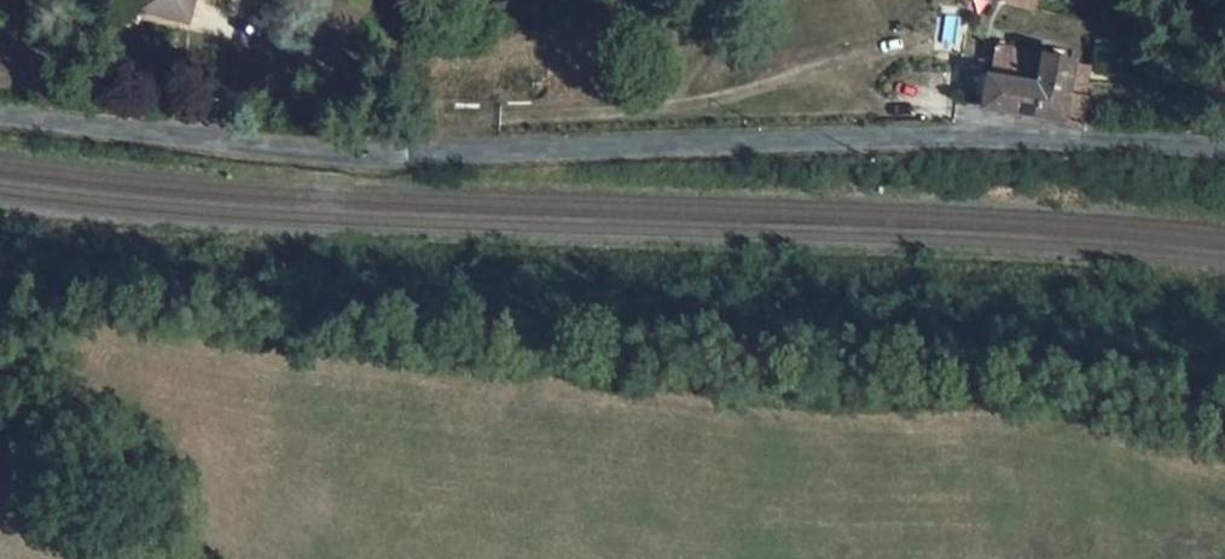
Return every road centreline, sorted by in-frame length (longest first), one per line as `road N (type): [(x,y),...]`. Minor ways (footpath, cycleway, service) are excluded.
road 1 (residential): [(1224,156),(853,142),(440,161),(0,116)]

